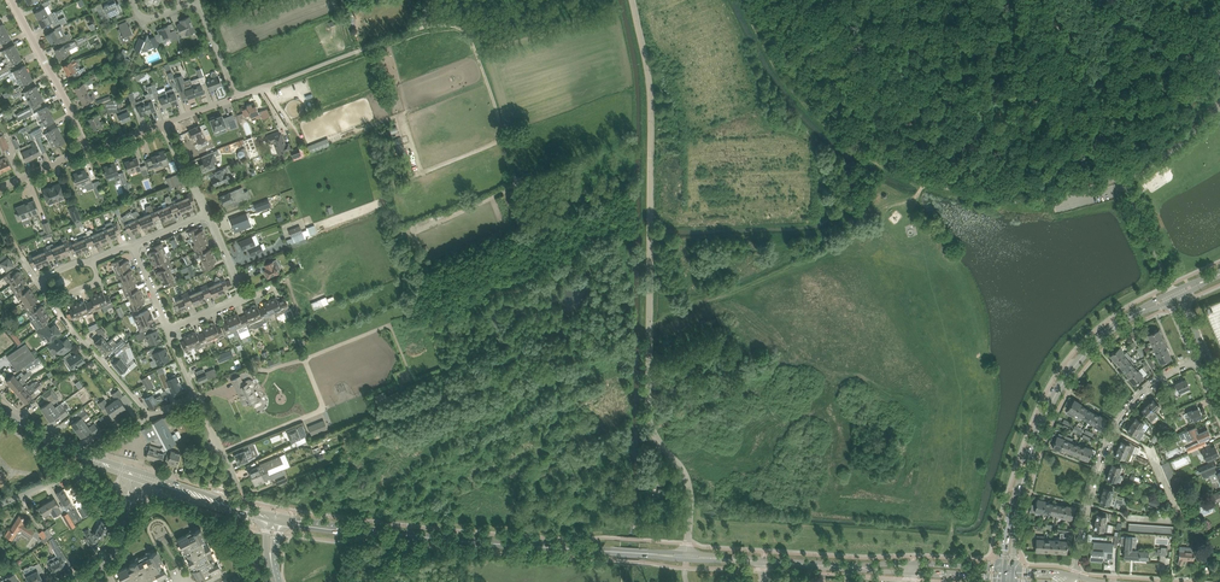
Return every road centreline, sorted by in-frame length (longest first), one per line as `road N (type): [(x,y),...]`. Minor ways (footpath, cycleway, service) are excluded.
road 1 (unclassified): [(688,553),(689,486),(652,426),(651,104),(633,0)]
road 2 (tertiary): [(656,554),(461,542),(275,518)]
road 3 (unclassified): [(1076,576),(1087,504),(1113,431),(1151,382),(1194,360)]
road 4 (secondary): [(1013,518),(1032,445),(1061,384),(1095,343),(1140,311)]
road 5 (unclassified): [(237,95),(416,27),(428,0)]
road 6 (track): [(530,182),(508,154),(497,98),(466,29),(420,24)]
road 7 (unclassified): [(237,95),(198,4),(150,14),(132,0)]
road 8 (unclassified): [(82,152),(77,125),(11,0)]
road 9 (residential): [(0,504),(69,474),(99,508),(127,517)]
road 10 (tertiary): [(275,518),(141,477)]
road 11 (unclassified): [(1173,292),(1125,181)]

